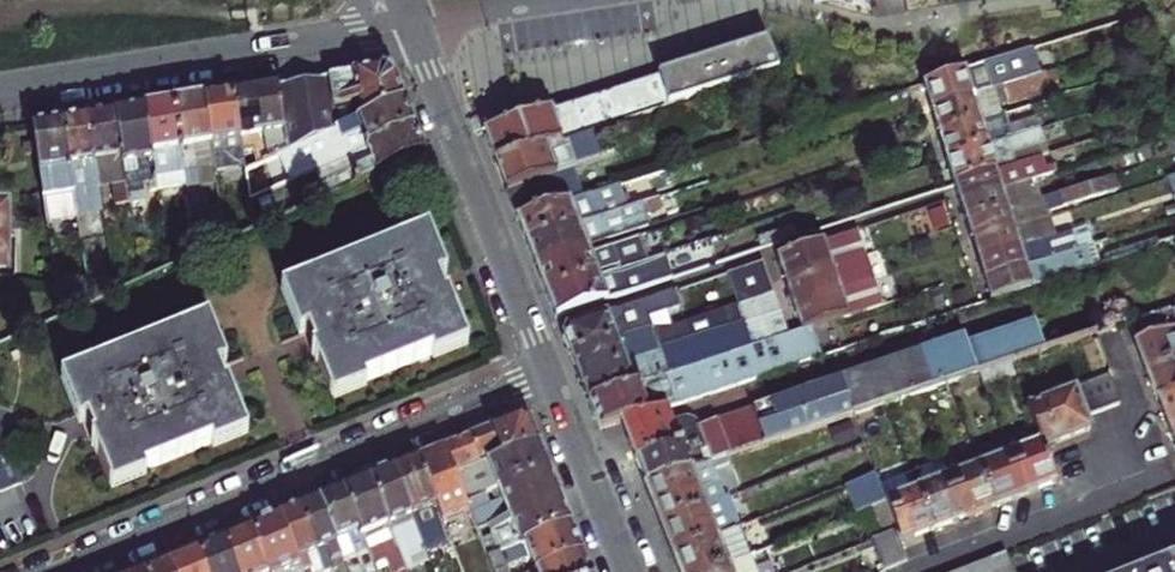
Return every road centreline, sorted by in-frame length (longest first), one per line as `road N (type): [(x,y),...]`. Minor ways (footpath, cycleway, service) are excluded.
road 1 (residential): [(552,374),(61,571)]
road 2 (residential): [(413,24),(0,91)]
road 3 (tertiary): [(552,374),(413,24)]
road 4 (residential): [(926,571),(1127,494),(1110,450)]
road 5 (tertiary): [(631,571),(552,374)]
road 6 (residential): [(413,24),(570,0)]

